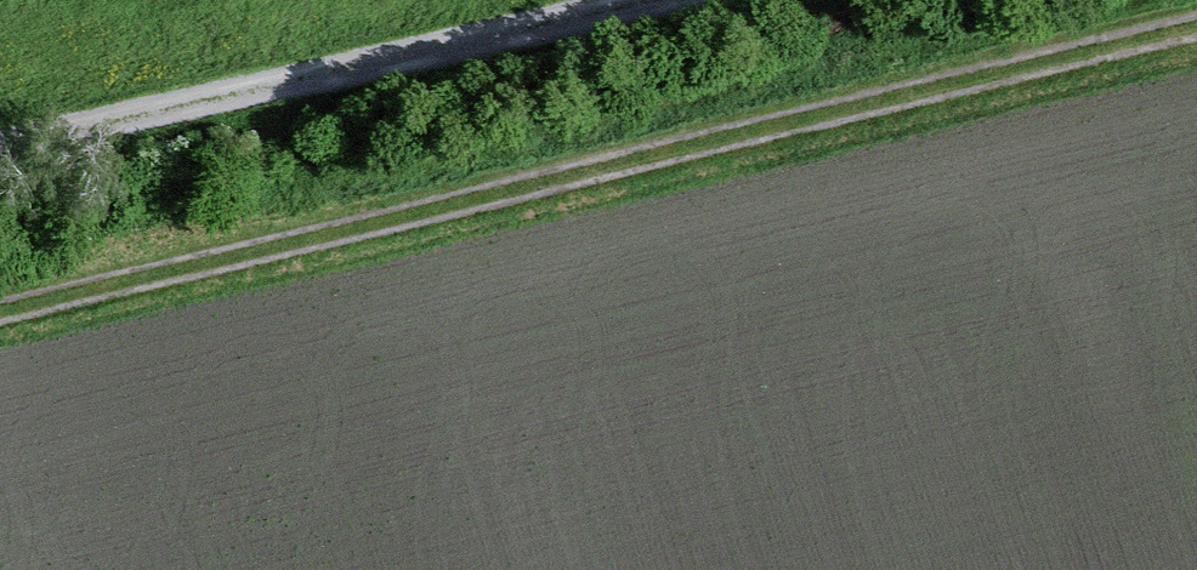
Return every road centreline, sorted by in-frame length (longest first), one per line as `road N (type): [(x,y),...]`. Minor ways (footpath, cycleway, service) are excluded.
road 1 (track): [(0,315),(1196,29)]
road 2 (track): [(621,0),(0,147)]

